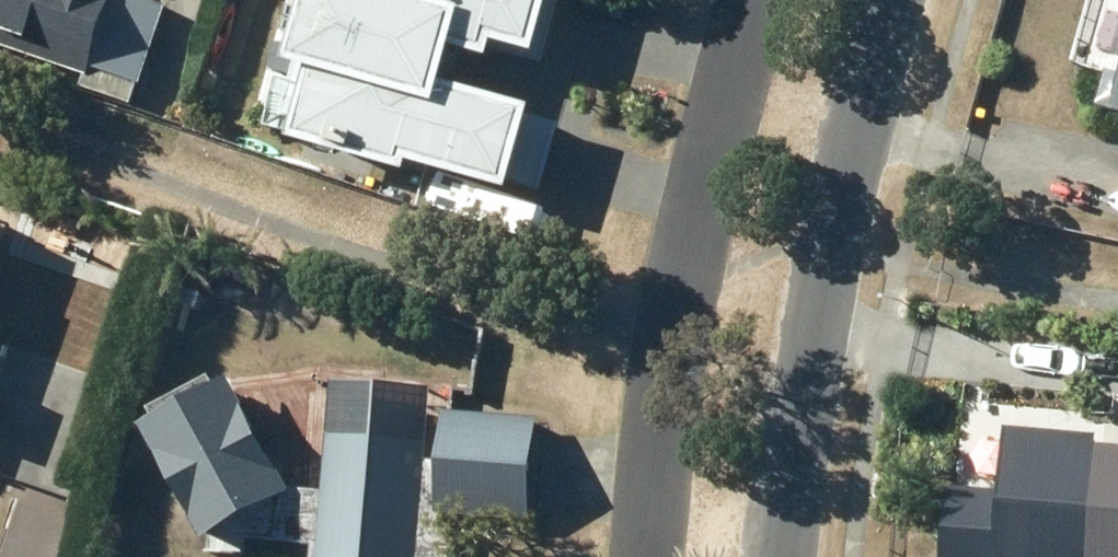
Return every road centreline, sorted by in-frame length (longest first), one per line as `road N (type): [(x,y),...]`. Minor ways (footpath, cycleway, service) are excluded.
road 1 (residential): [(892,0),(804,302),(773,556)]
road 2 (residential): [(662,556),(688,302),(767,0)]

